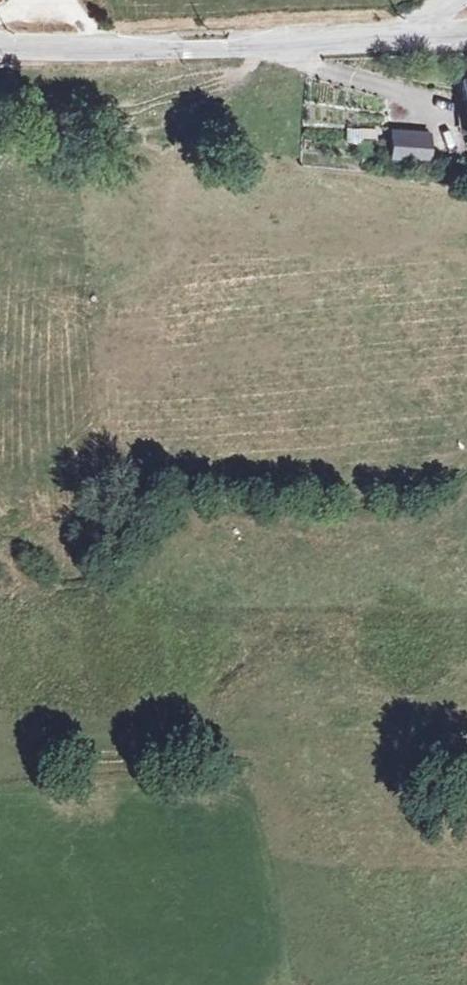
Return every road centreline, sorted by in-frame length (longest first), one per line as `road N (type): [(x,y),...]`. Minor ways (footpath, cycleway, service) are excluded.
road 1 (unclassified): [(0,43),(270,43),(393,29)]

